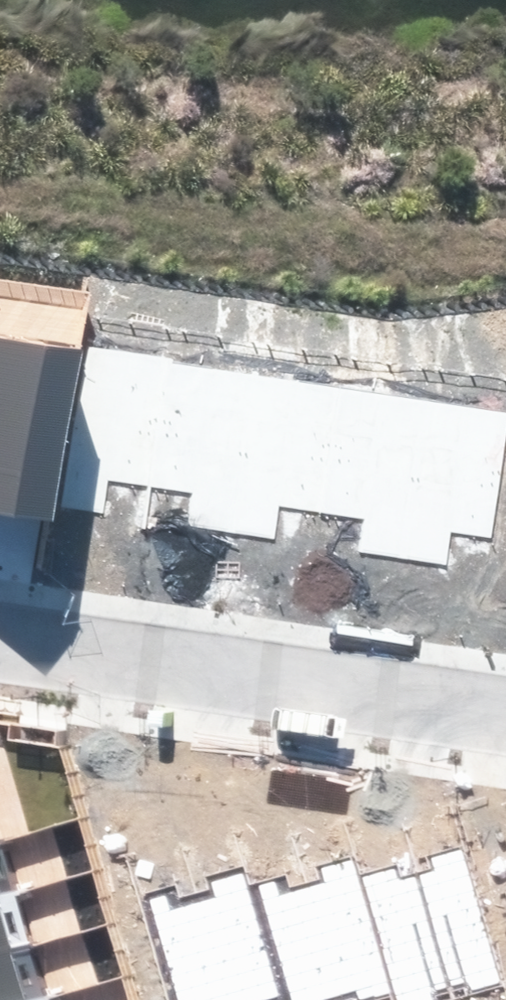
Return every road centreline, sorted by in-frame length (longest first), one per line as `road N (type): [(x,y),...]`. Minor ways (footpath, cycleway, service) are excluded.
road 1 (residential): [(505,715),(0,646)]
road 2 (track): [(505,227),(391,230),(97,208),(0,186)]

